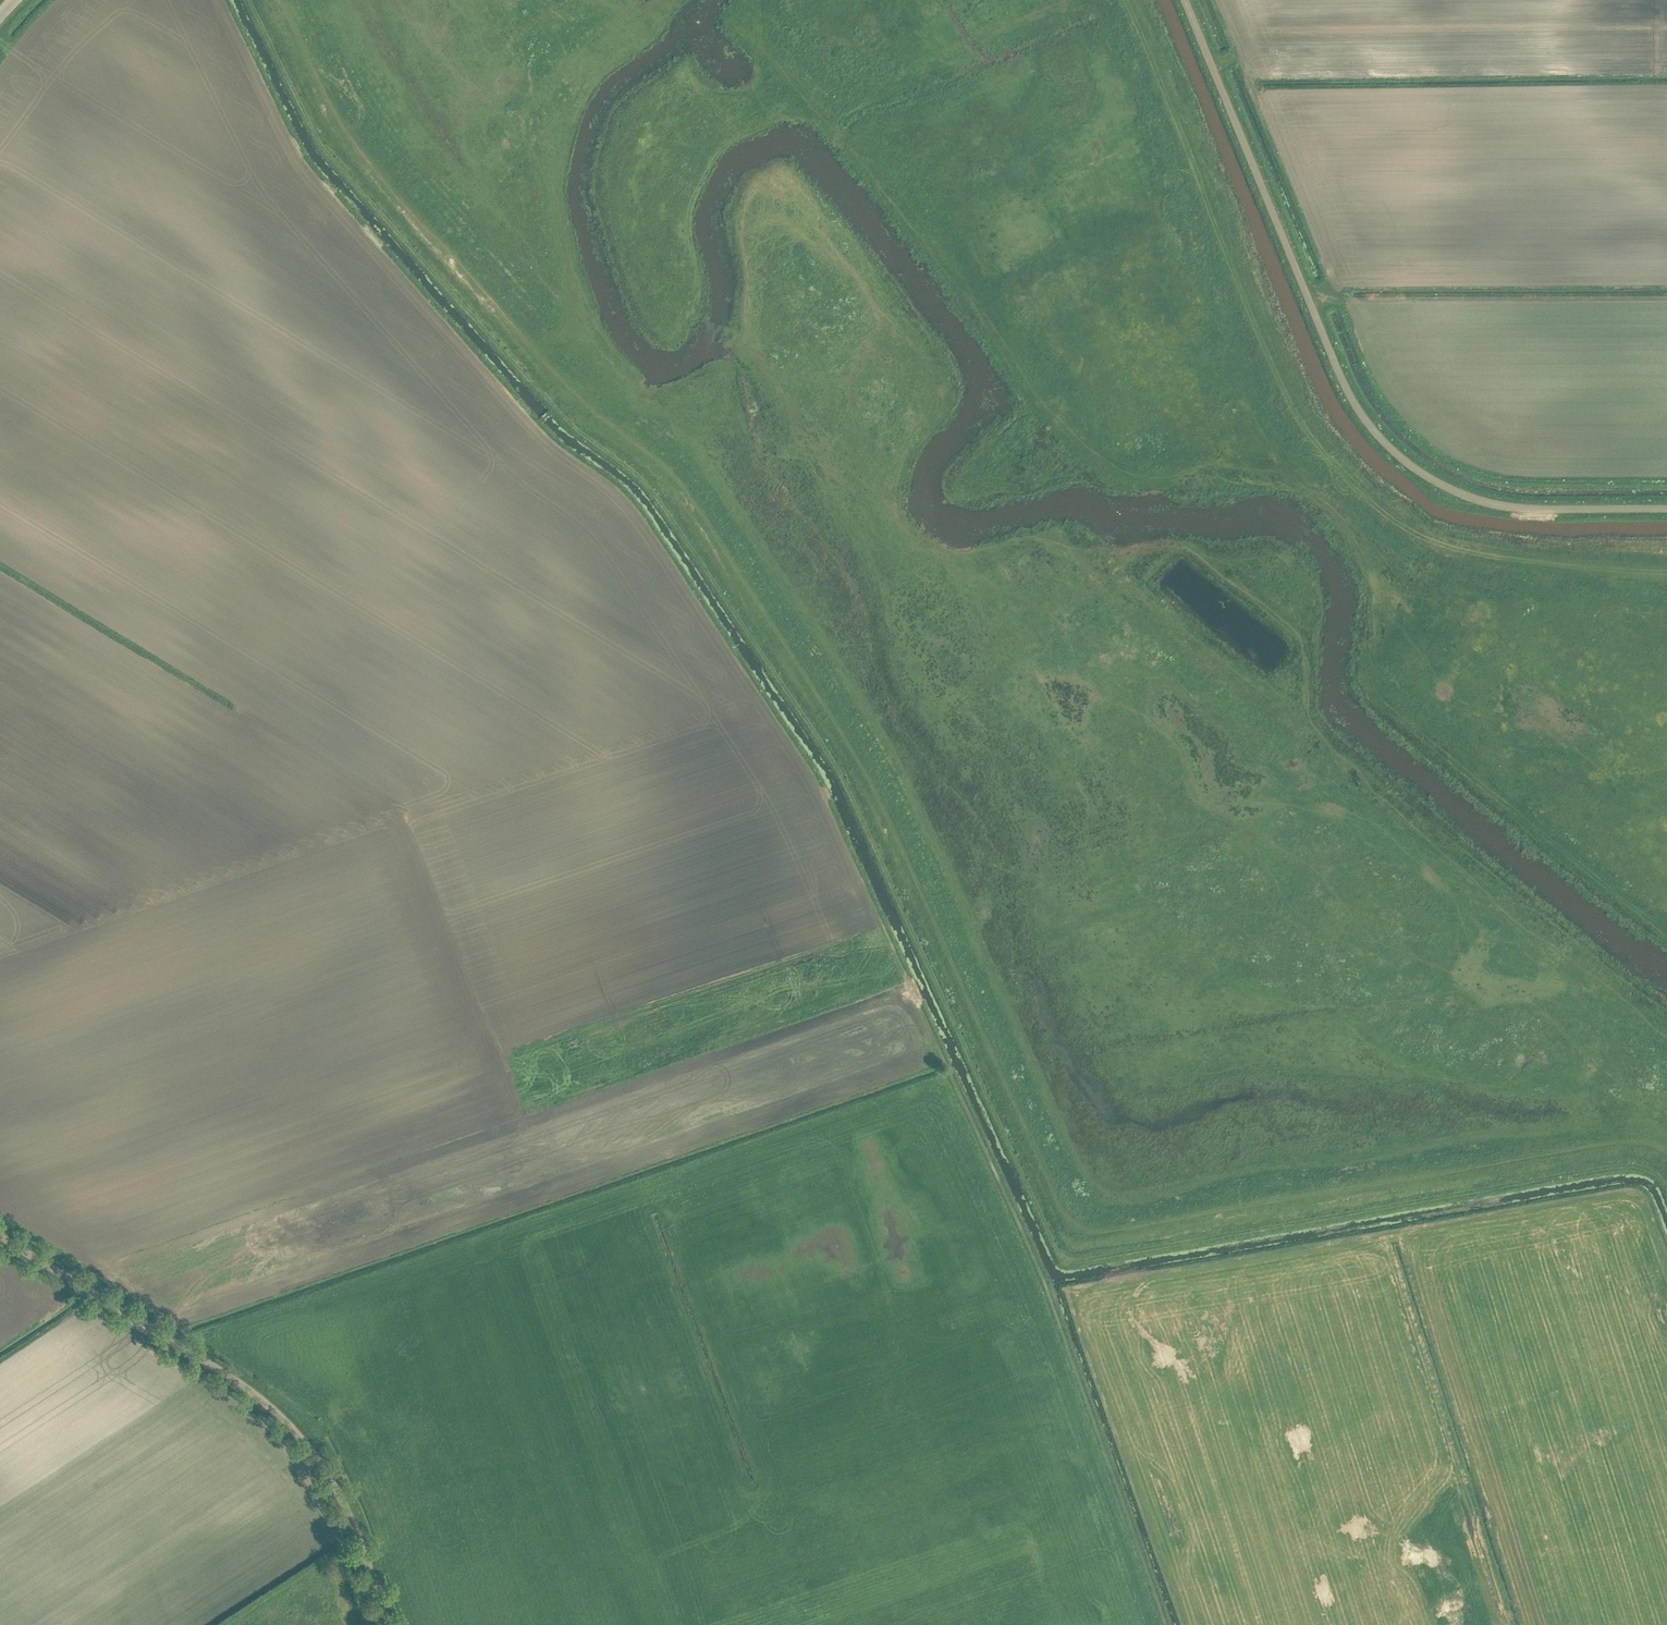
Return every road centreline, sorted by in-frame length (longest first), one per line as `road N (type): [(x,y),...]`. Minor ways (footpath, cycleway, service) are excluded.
road 1 (unclassified): [(1666,508),(1489,501),(1432,478),(1382,441),(1338,371),(1184,0)]
road 2 (unclassified): [(388,1624),(336,1489),(280,1417),(236,1381),(0,1237)]

